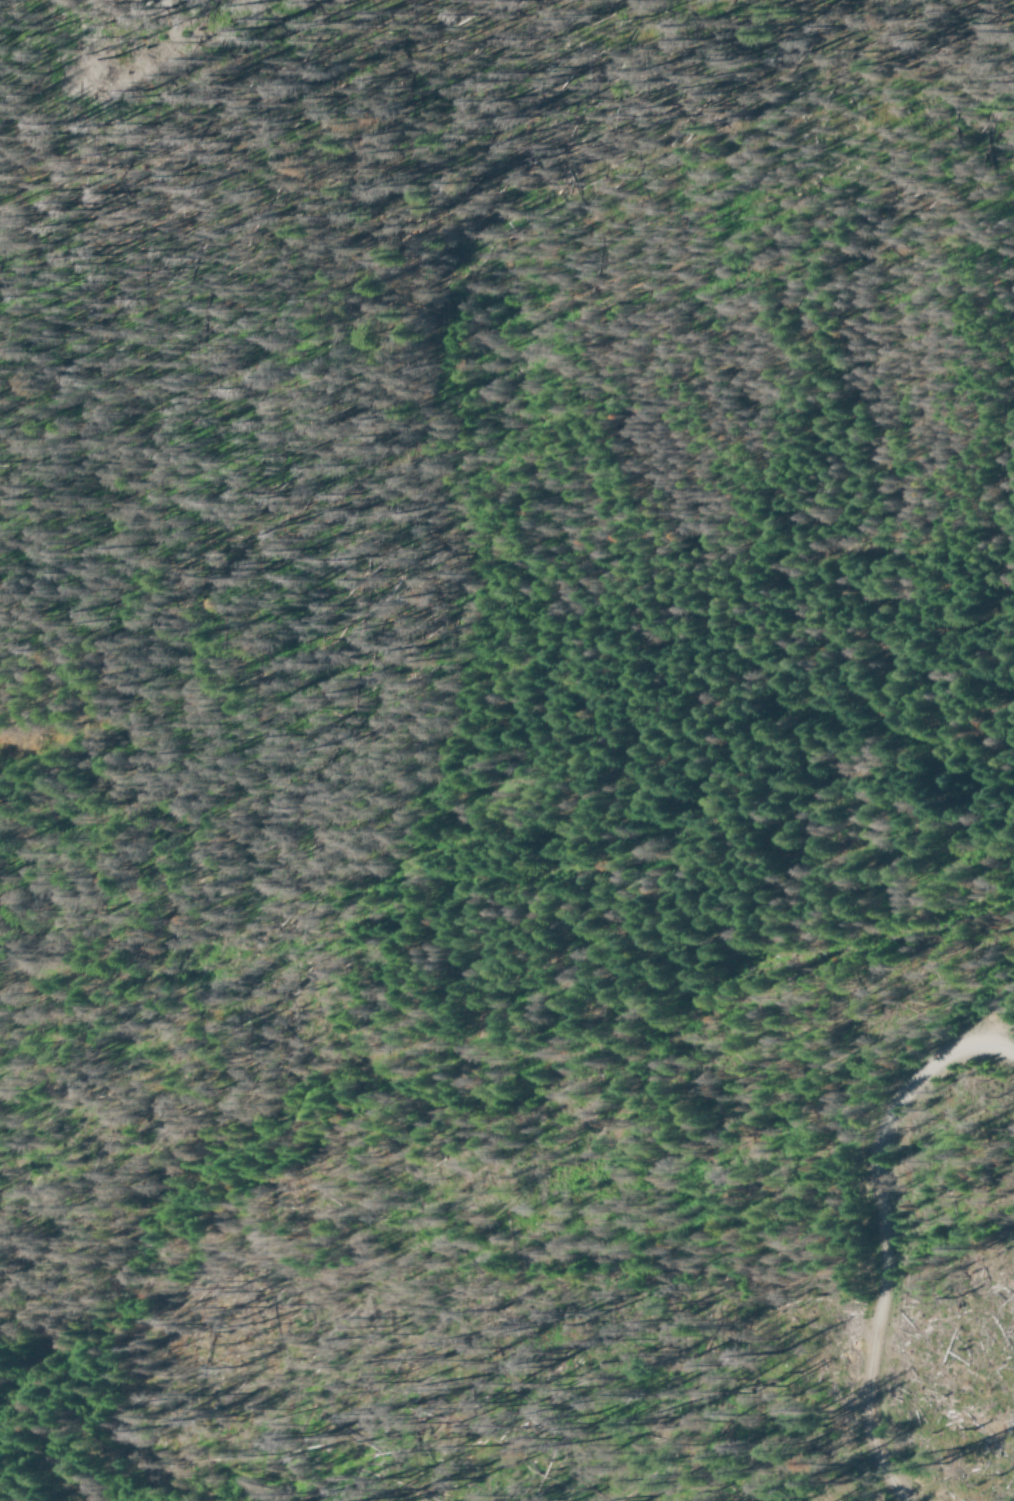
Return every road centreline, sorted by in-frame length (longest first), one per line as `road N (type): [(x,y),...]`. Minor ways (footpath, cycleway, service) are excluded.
road 1 (residential): [(930,1500),(896,1424),(910,1279),(887,1134),(896,1102),(941,1054),(965,1044),(1013,1055)]

